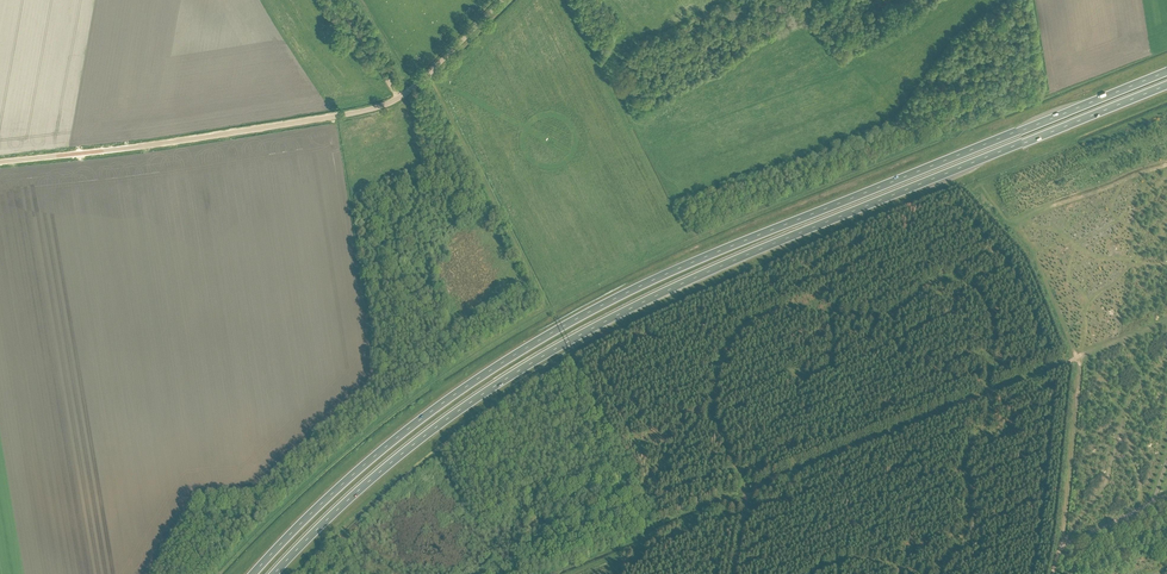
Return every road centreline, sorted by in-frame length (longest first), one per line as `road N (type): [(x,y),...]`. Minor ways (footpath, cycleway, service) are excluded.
road 1 (trunk): [(1166,71),(675,270),(552,333),(396,440),(254,573)]
road 2 (trunk): [(276,573),(441,423),(599,324),(1166,85)]
road 3 (track): [(746,498),(714,421),(713,392),(722,357),(741,330),(793,309),(879,320),(934,282),(954,280),(976,292),(993,317),(989,419),(964,470),(970,515),(937,573)]
road 4 (tertiary): [(0,161),(375,107),(427,75),(502,0)]
road 5 (track): [(1166,322),(1079,359),(1062,545),(1140,510),(1124,418),(1129,401),(1166,363)]
road 6 (track): [(1124,418),(1108,385),(1074,352),(1021,221),(1166,165)]
road 7 (track): [(1089,302),(1069,273),(1078,247),(1147,206),(1166,178)]
road 8 (track): [(1079,359),(1089,302),(1156,246),(1166,225)]
road 9 (track): [(1149,329),(1154,304),(1135,271),(1136,234),(1113,213),(1122,182)]
road 10 (track): [(1166,264),(1099,257),(1021,221)]
road 11 (track): [(1062,545),(1106,483),(1124,418)]

